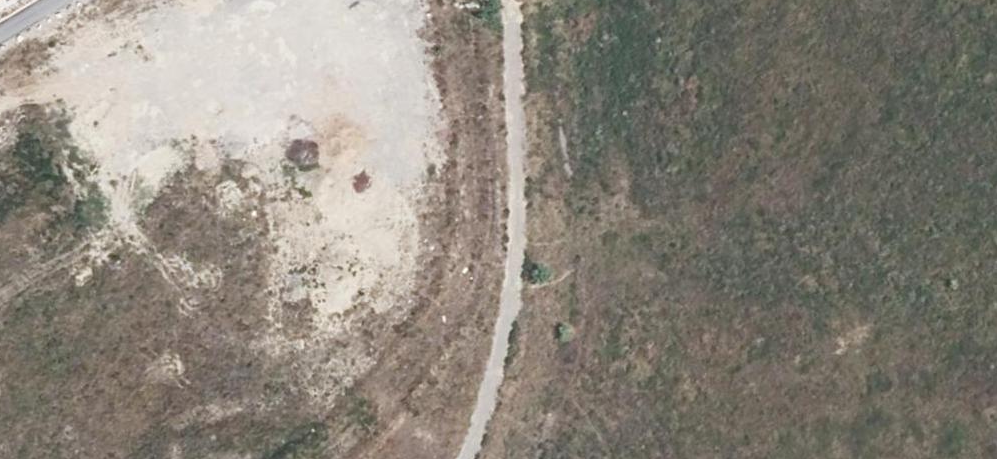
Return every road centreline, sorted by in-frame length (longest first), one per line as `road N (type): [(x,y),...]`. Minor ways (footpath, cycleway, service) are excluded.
road 1 (residential): [(256,458),(319,330),(343,220),(349,0)]

